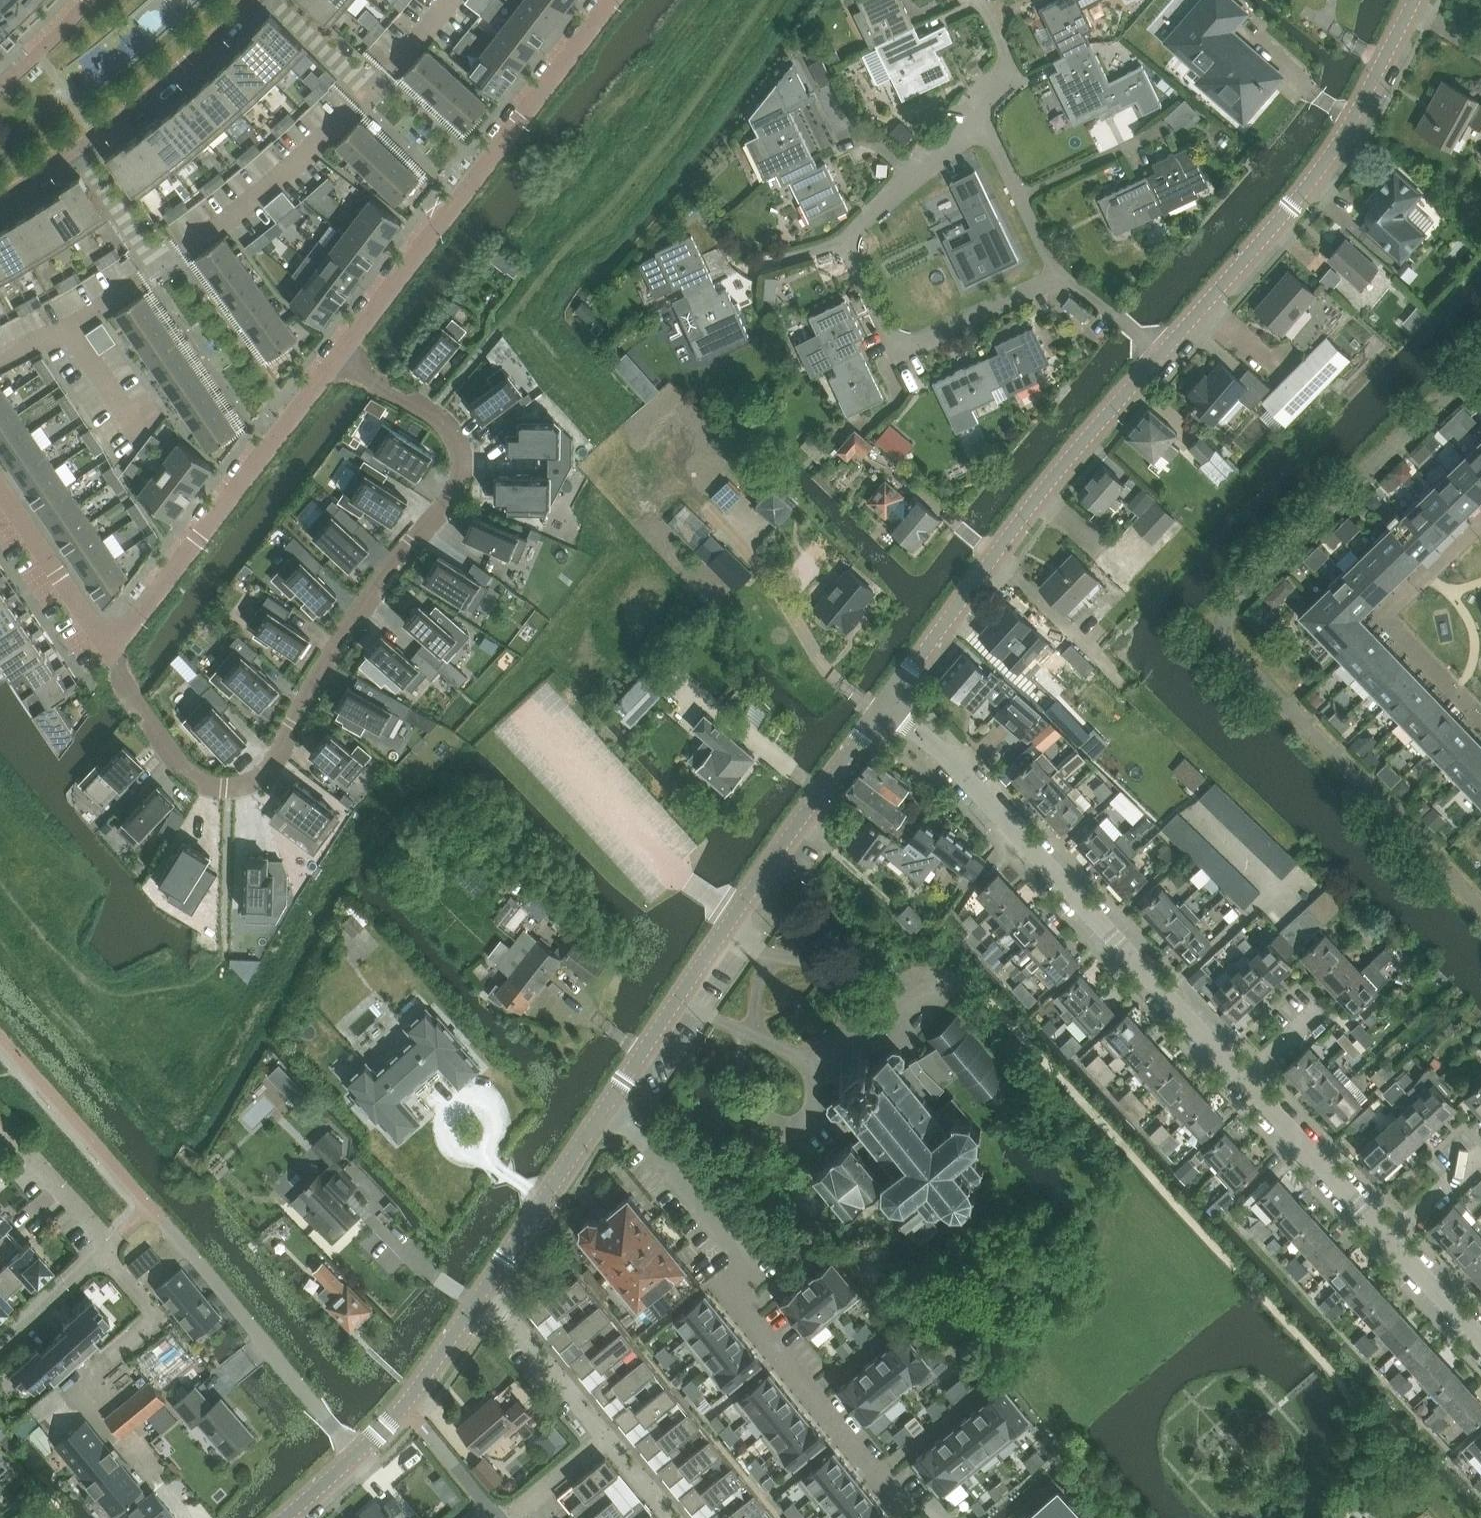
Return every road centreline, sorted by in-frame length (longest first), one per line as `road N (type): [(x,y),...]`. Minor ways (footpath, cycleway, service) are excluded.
road 1 (residential): [(102,637),(199,783),(225,787),(268,771),(386,571),(457,496),(470,471),(471,449),(459,435),(337,354)]
road 2 (residential): [(609,1100),(744,1265),(721,1283),(902,1512),(924,1494)]
road 3 (residential): [(609,1100),(890,694)]
road 4 (residential): [(977,117),(845,243),(899,351),(1060,275)]
road 5 (residential): [(337,354),(612,0)]
road 6 (residential): [(1161,352),(1310,187),(1358,119),(1418,0)]
road 7 (residential): [(890,694),(1161,352)]
road 8 (residential): [(1164,993),(890,694)]
road 9 (residential): [(102,637),(127,627),(337,354)]
road 10 (residential): [(358,1453),(169,1230)]
road 11 (residential): [(1164,993),(1274,888),(1192,808)]
road 12 (residential): [(78,151),(252,0)]
road 13 (residential): [(483,1292),(609,1100)]
road 14 (residential): [(1388,1238),(1242,1079)]
road 15 (residential): [(358,1453),(405,1405),(483,1292)]
road 16 (residential): [(602,1434),(483,1292)]
road 17 (residential): [(1060,275),(977,117)]
road 18 (residential): [(0,492),(102,637)]
road 19 (residential): [(0,1349),(111,1243)]
road 20 (residential): [(78,151),(160,268)]
road 21 (residential): [(977,117),(980,93),(1010,64),(978,0)]
road 22 (residential): [(1480,1338),(1388,1238)]
road 23 (residential): [(499,1517),(602,1434)]
road 24 (residential): [(1161,352),(1060,275)]
road 25 (residential): [(282,0),(373,86)]
road 26 (residential): [(1388,1238),(1480,1154)]

